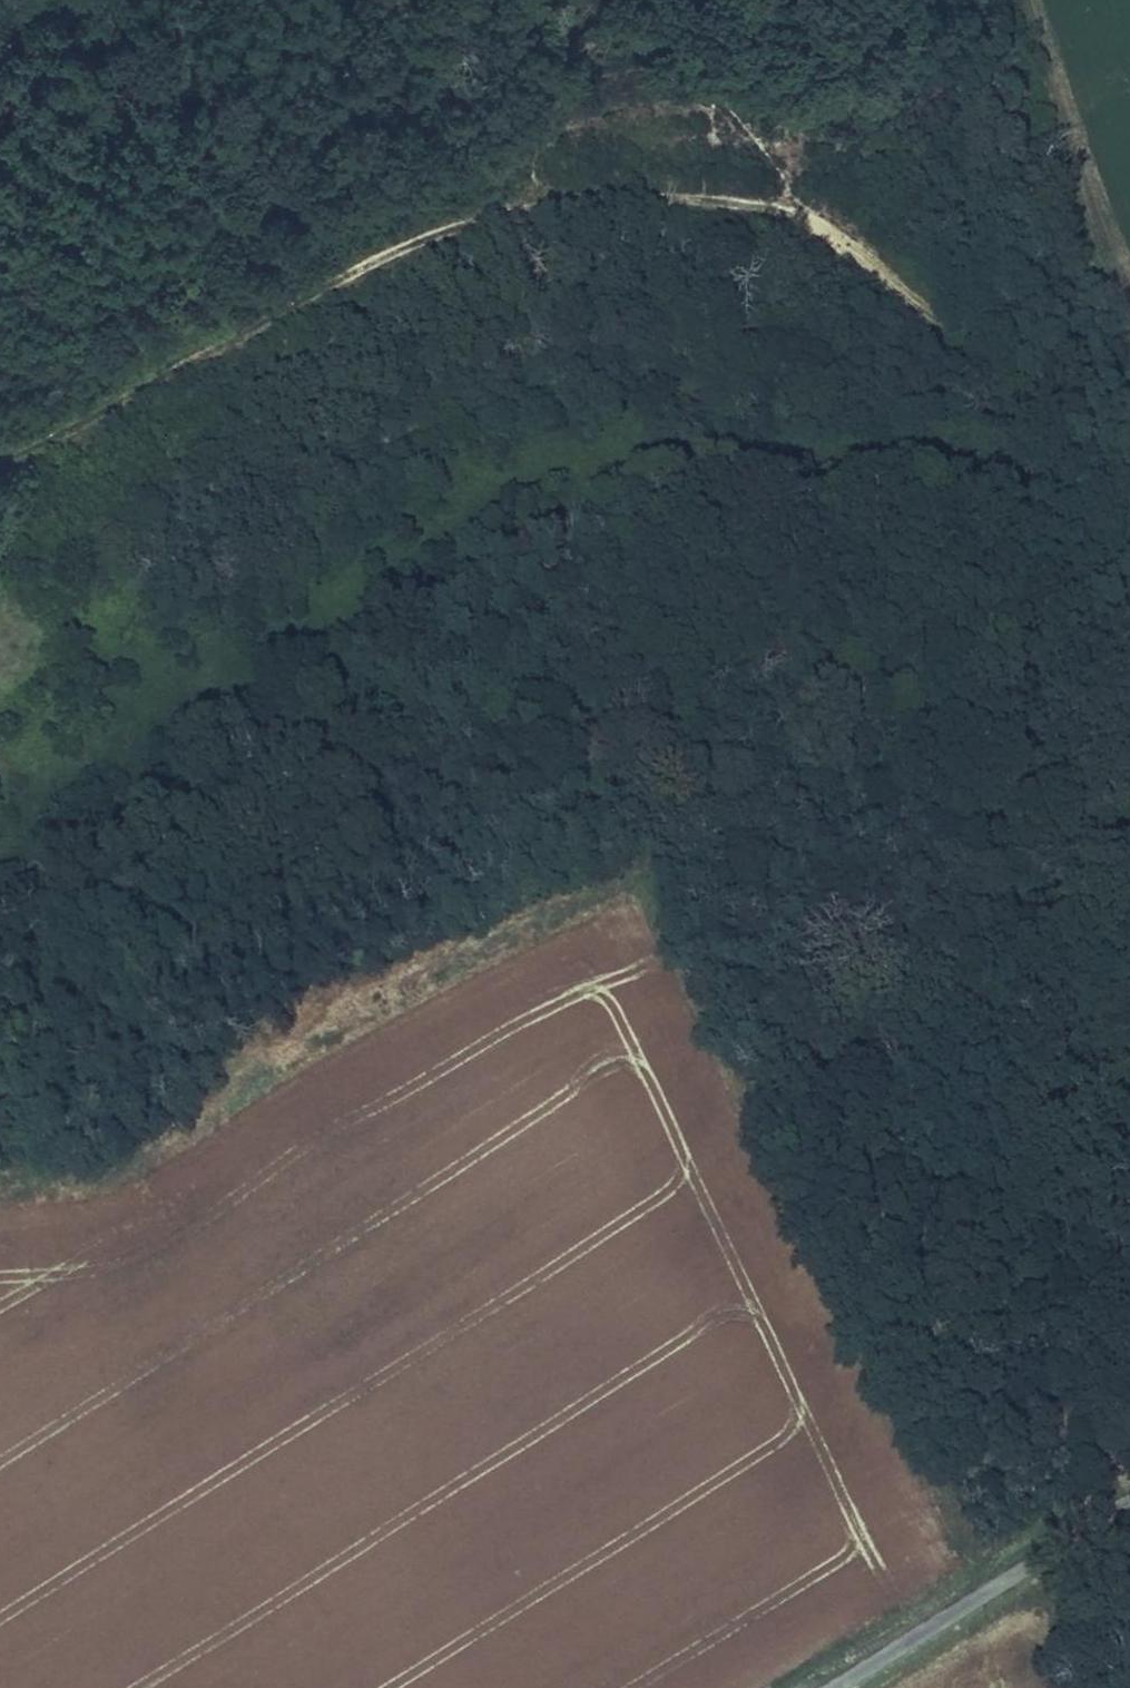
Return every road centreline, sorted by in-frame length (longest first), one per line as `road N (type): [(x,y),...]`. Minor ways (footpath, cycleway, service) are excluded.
road 1 (unclassified): [(1129,1504),(834,1687)]

